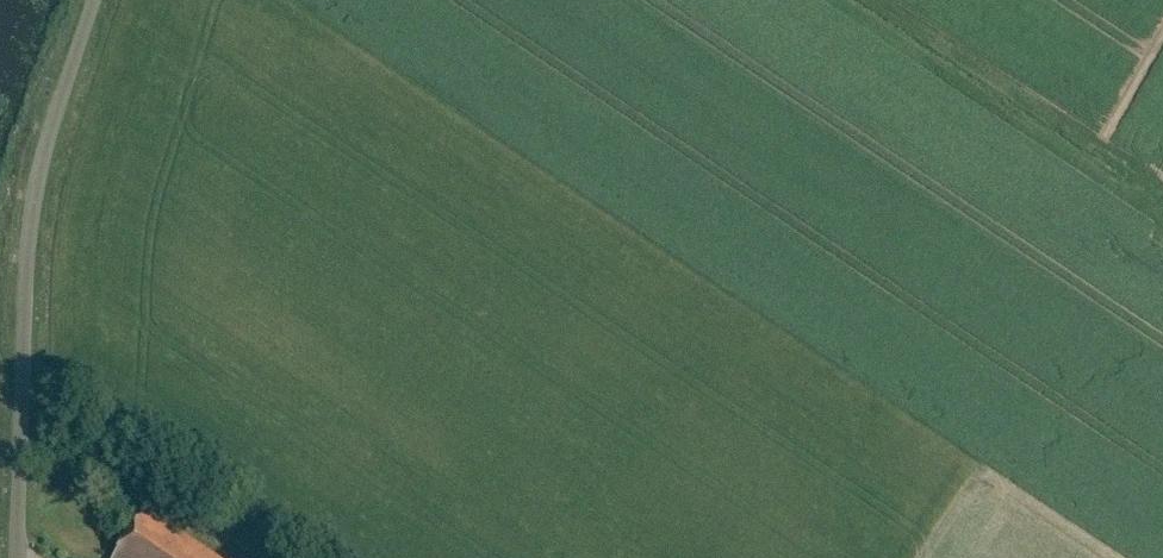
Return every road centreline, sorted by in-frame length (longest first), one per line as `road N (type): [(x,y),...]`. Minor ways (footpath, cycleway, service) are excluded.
road 1 (unclassified): [(13,557),(41,164),(98,0)]

